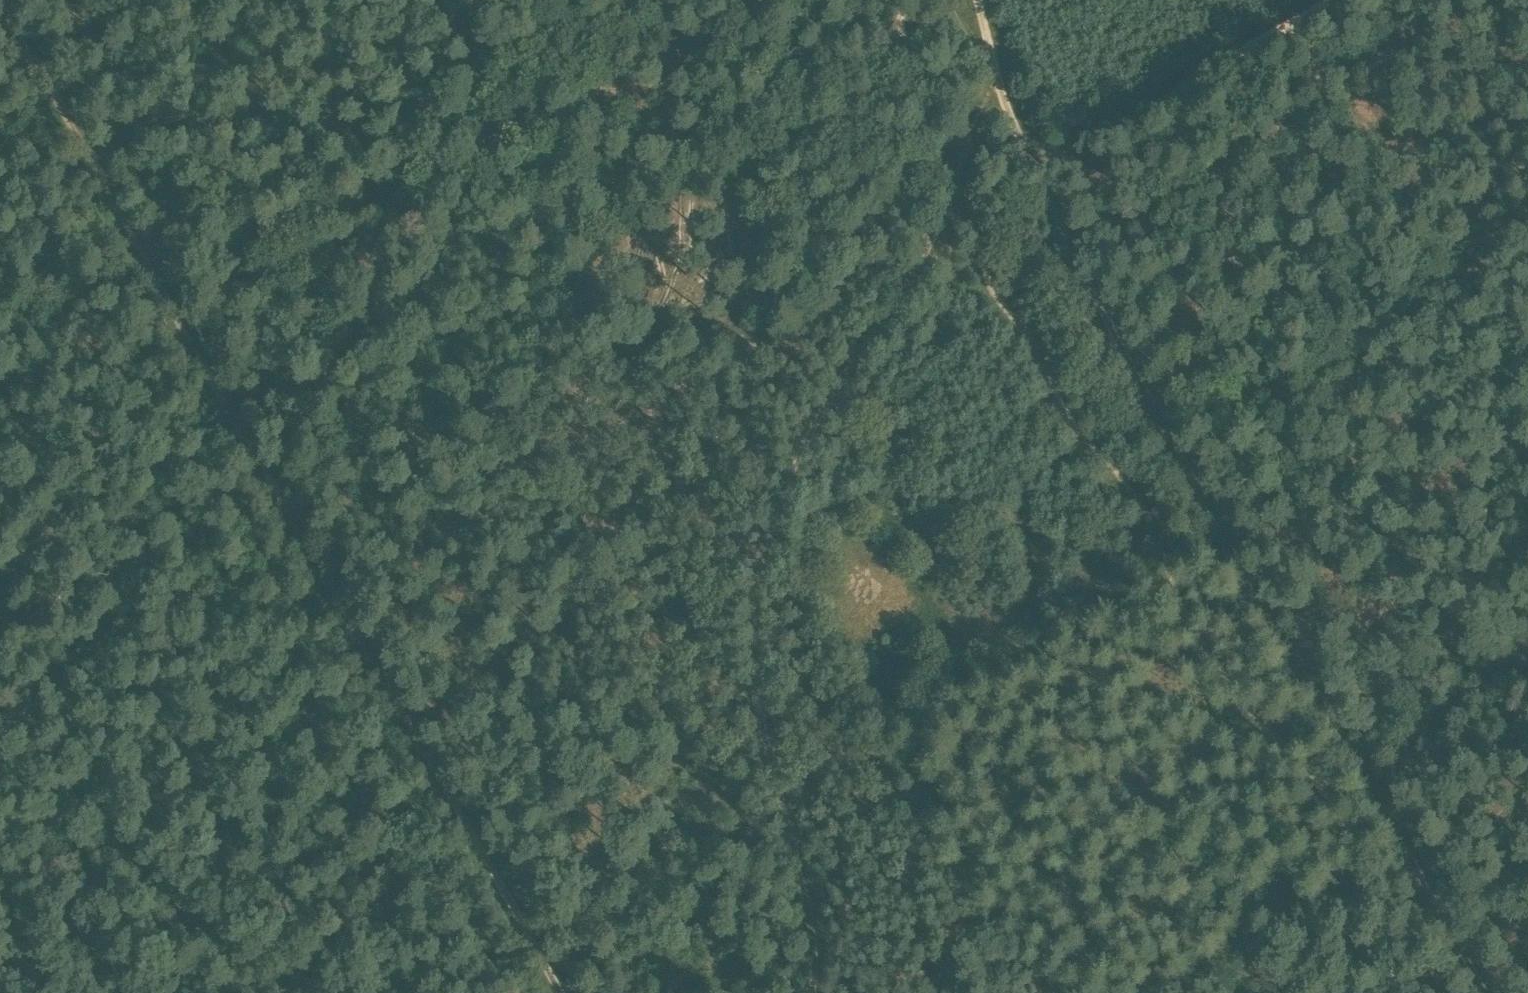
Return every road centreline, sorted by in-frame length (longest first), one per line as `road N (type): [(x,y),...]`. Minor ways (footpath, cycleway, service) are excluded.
road 1 (track): [(581,992),(483,802),(11,0)]
road 2 (track): [(1001,68),(1092,292),(1483,992)]
road 3 (track): [(1032,153),(1311,0)]

